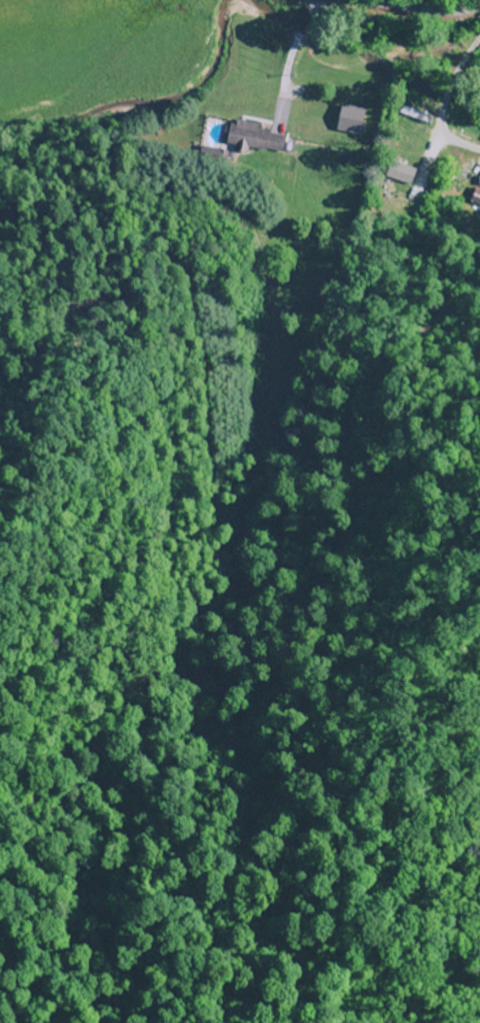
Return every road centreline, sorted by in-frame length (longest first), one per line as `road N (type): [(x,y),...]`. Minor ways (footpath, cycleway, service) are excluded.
road 1 (residential): [(432,12),(408,108),(407,162),(431,255)]
road 2 (residential): [(479,6),(432,12),(340,0)]

